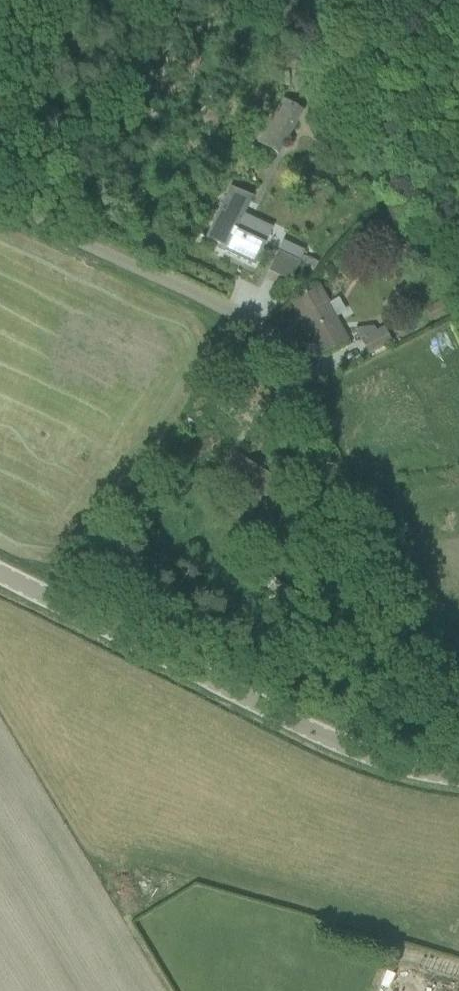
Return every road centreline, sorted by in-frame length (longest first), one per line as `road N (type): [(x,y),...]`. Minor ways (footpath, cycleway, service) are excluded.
road 1 (unclassified): [(0,200),(236,314),(274,352),(458,707)]
road 2 (unclassified): [(458,772),(385,757),(292,721),(0,574)]

